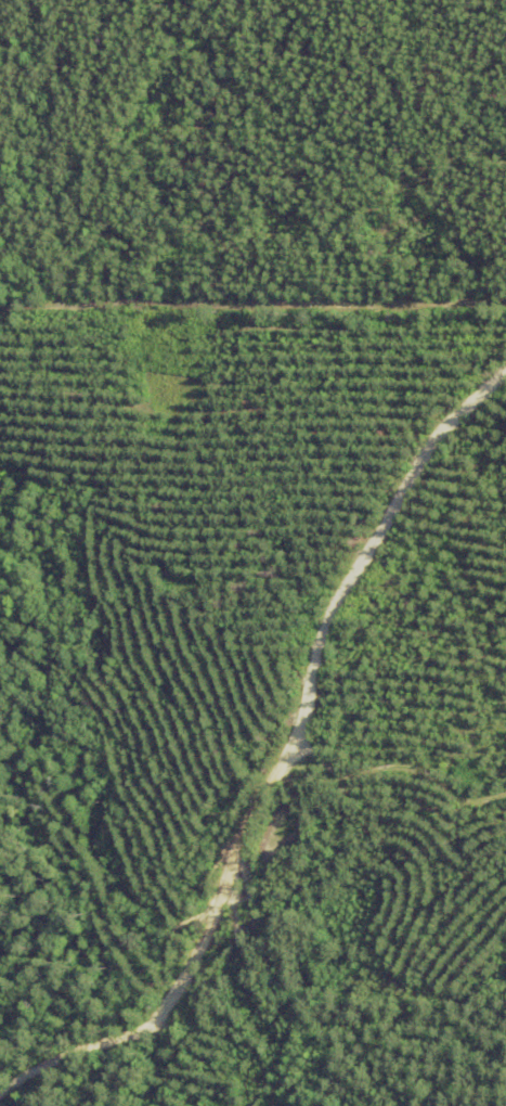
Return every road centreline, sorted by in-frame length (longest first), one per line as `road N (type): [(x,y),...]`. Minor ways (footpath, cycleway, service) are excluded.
road 1 (residential): [(35,1105),(74,1044),(195,948),(229,883),(339,575),(423,456),(505,388)]

